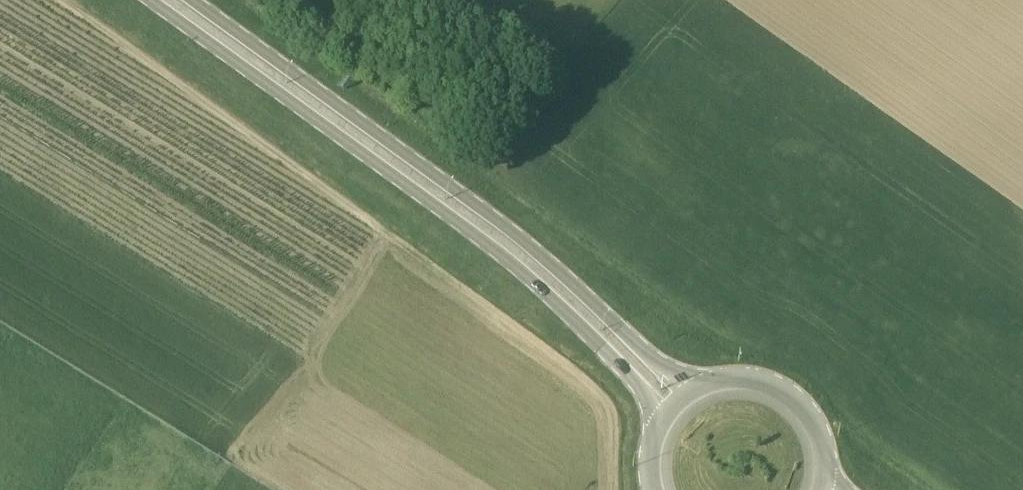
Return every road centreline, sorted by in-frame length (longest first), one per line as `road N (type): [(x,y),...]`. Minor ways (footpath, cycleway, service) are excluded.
road 1 (primary): [(146,0),(502,257),(652,402),(660,423)]
road 2 (primary): [(700,388),(669,376),(522,243),(190,0)]
road 3 (primary): [(824,476),(816,431),(784,395),(740,381),(700,388)]

